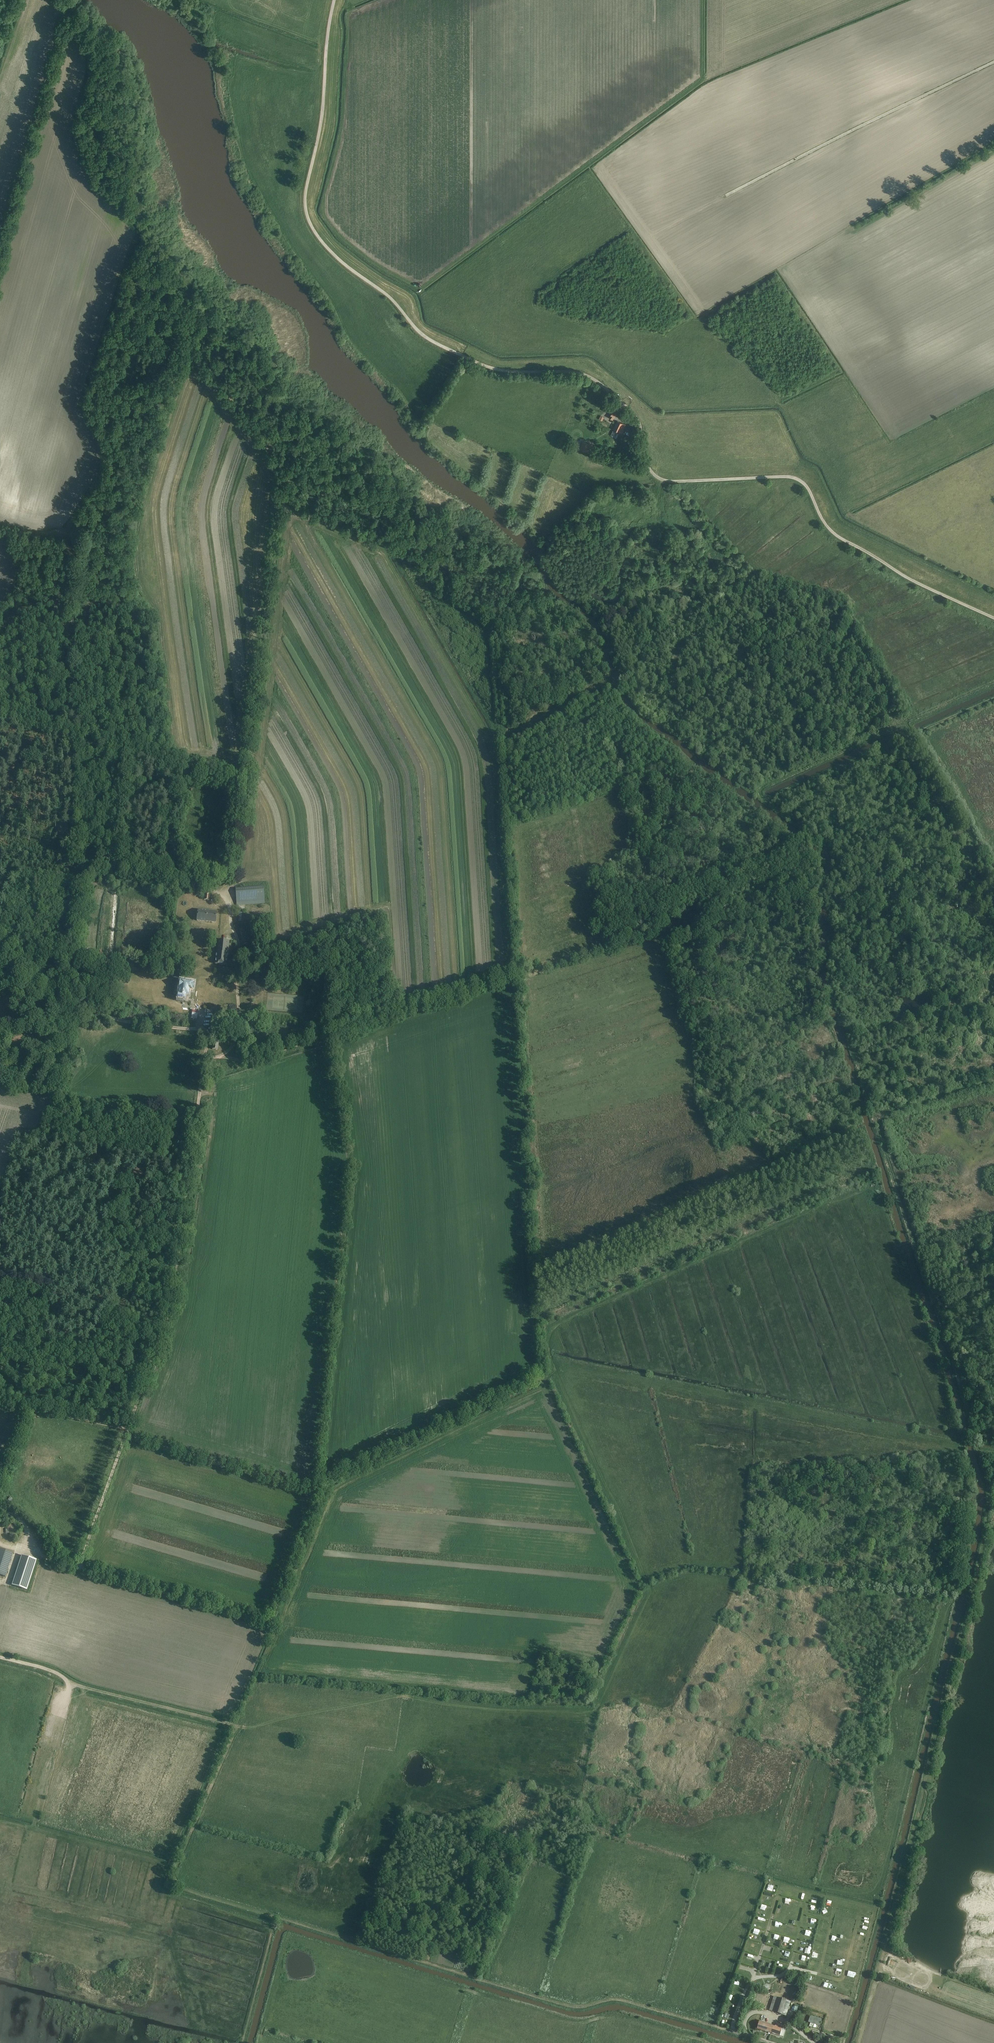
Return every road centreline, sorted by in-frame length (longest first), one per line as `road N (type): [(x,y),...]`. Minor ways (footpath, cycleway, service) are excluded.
road 1 (track): [(993,619),(838,538),(799,481),(661,481),(651,474),(639,419),(604,388),(582,373),(499,371),(438,345),(330,254),(305,202),(335,0)]
road 2 (track): [(241,2042),(273,1922)]

